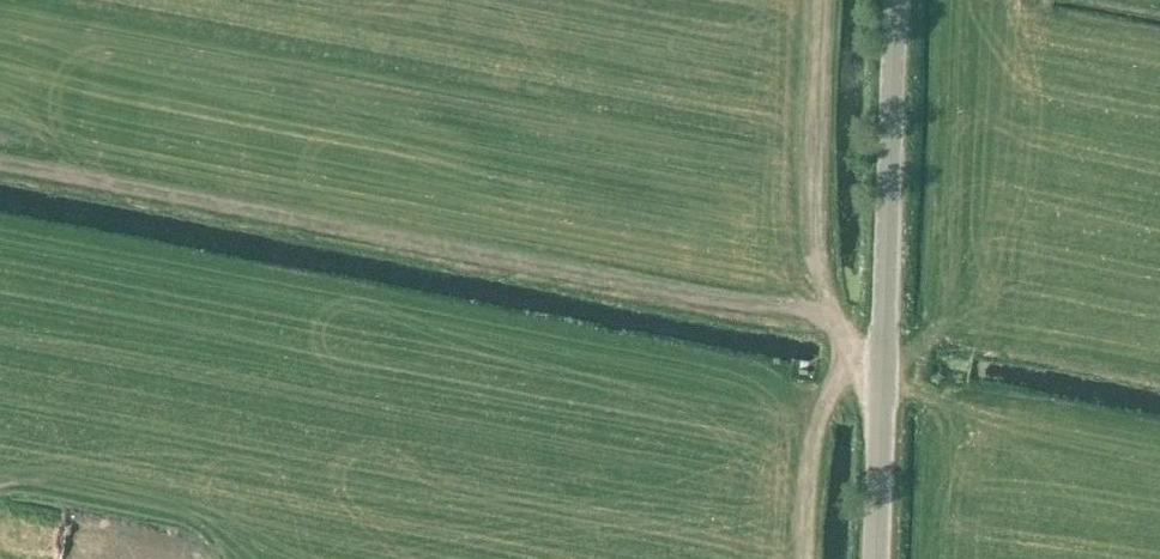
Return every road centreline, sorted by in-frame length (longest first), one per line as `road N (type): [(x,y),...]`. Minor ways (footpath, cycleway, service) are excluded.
road 1 (tertiary): [(873,558),(896,0)]

